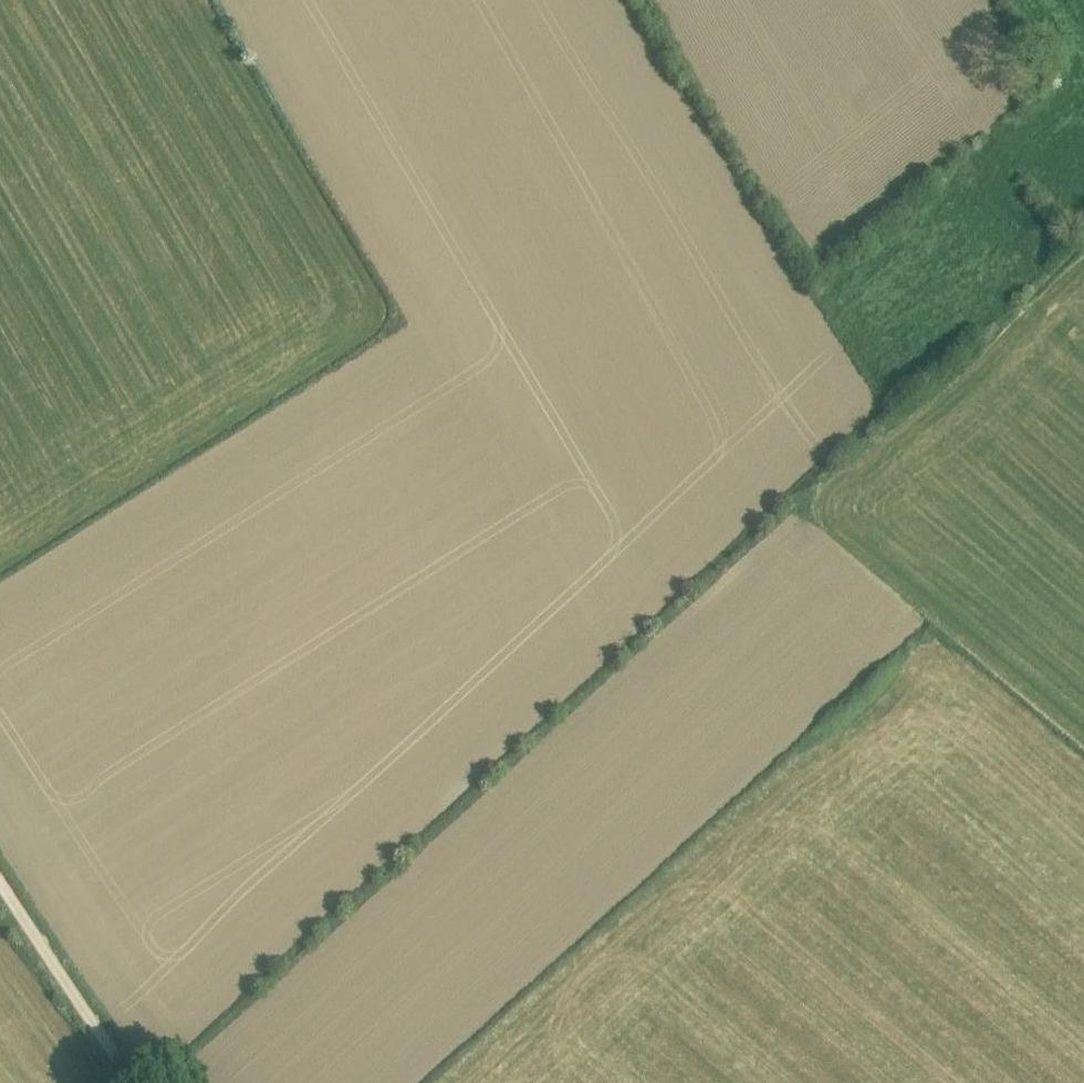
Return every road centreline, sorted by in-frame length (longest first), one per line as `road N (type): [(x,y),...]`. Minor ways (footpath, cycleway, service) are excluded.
road 1 (track): [(0,882),(141,1082)]

